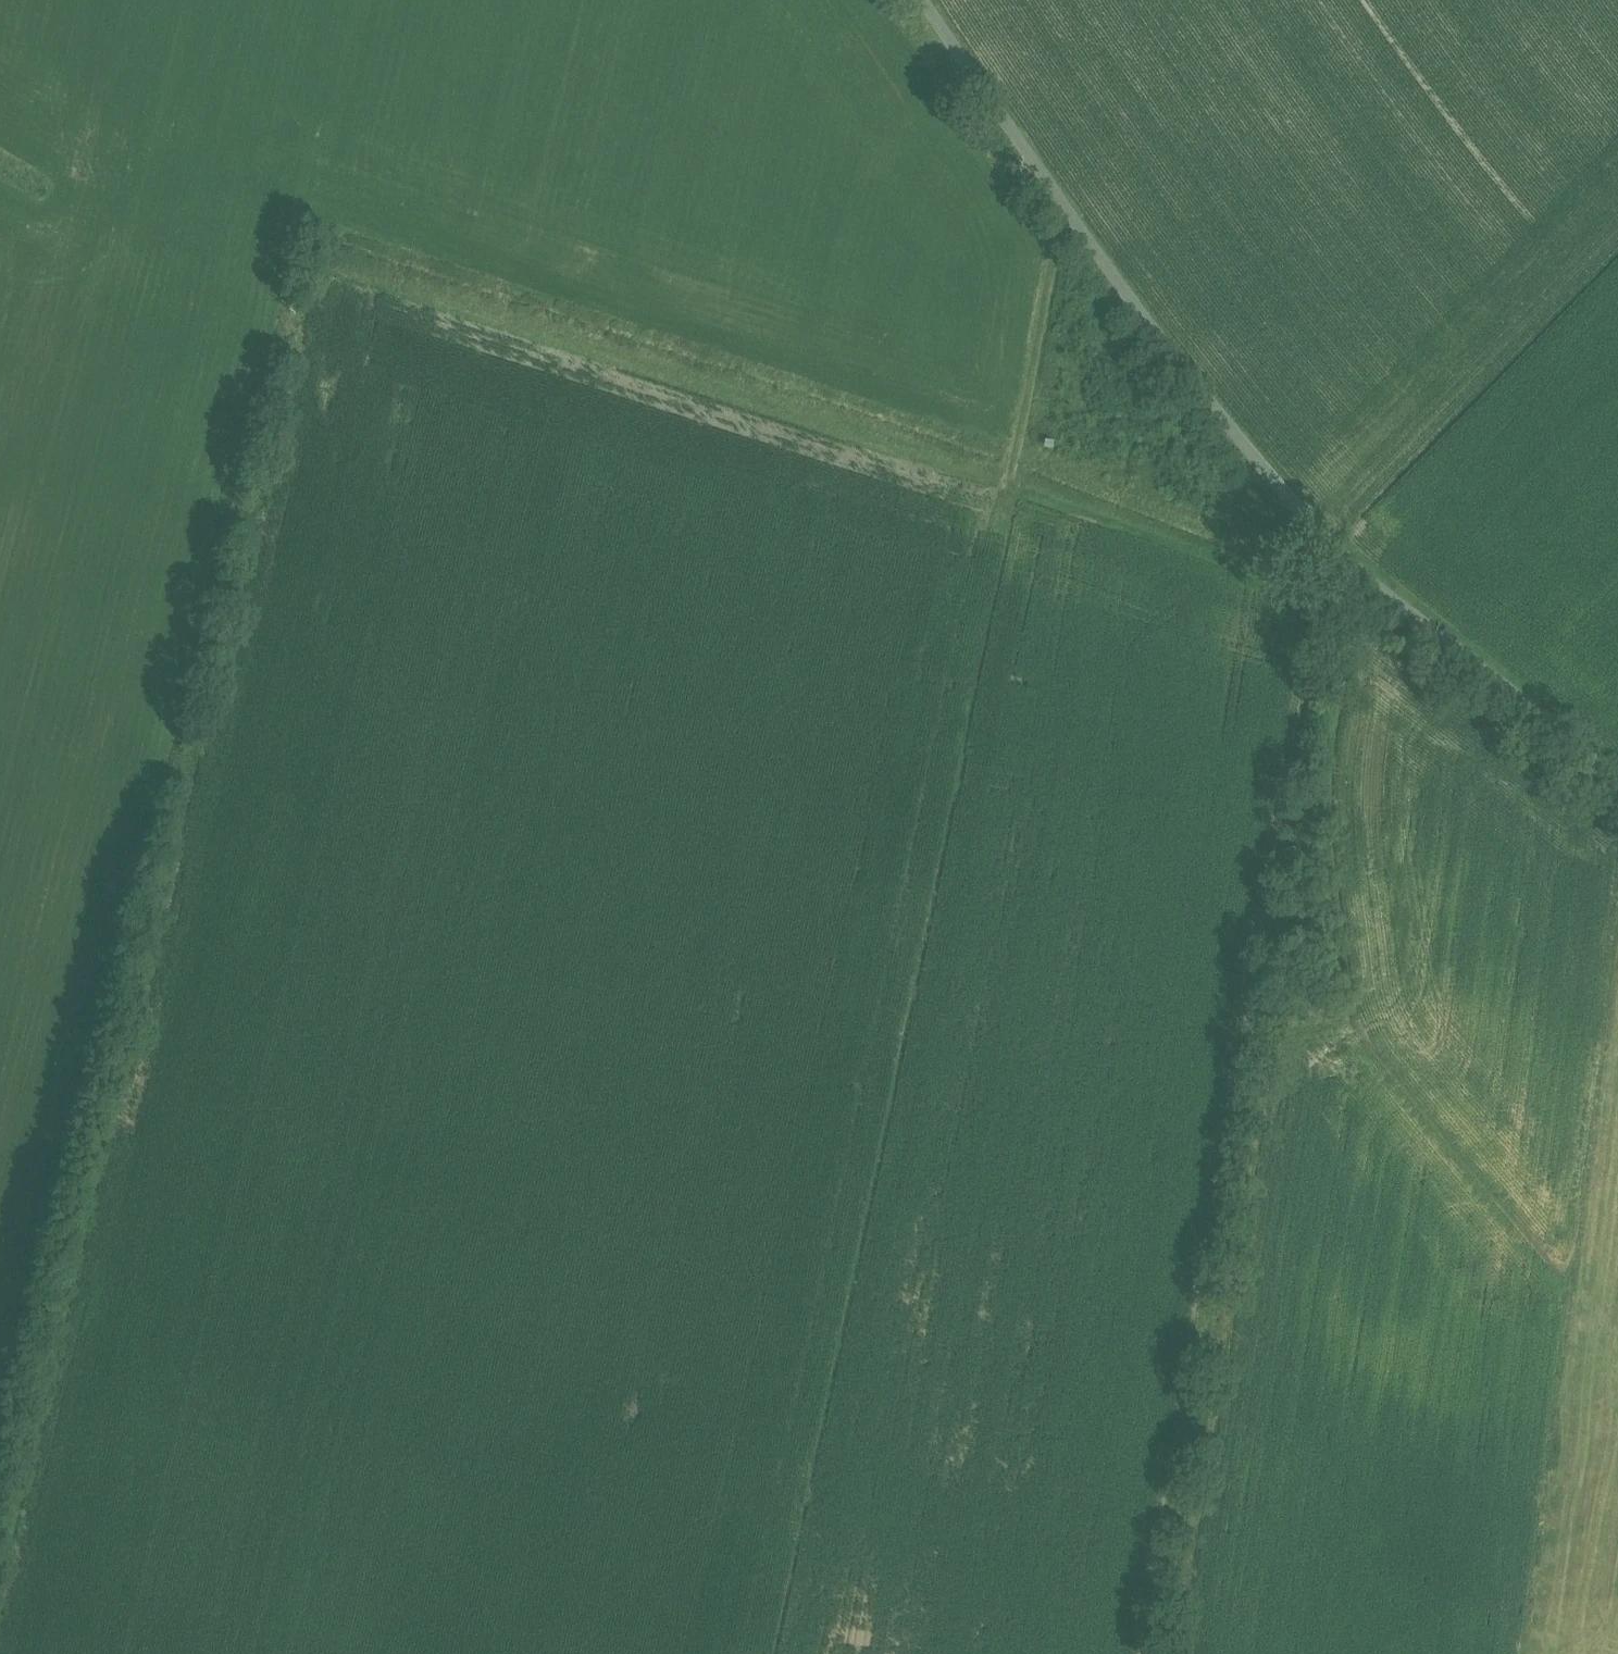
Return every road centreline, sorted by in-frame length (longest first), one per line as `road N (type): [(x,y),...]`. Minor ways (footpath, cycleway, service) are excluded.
road 1 (unclassified): [(1617,754),(1335,528),(959,0)]

